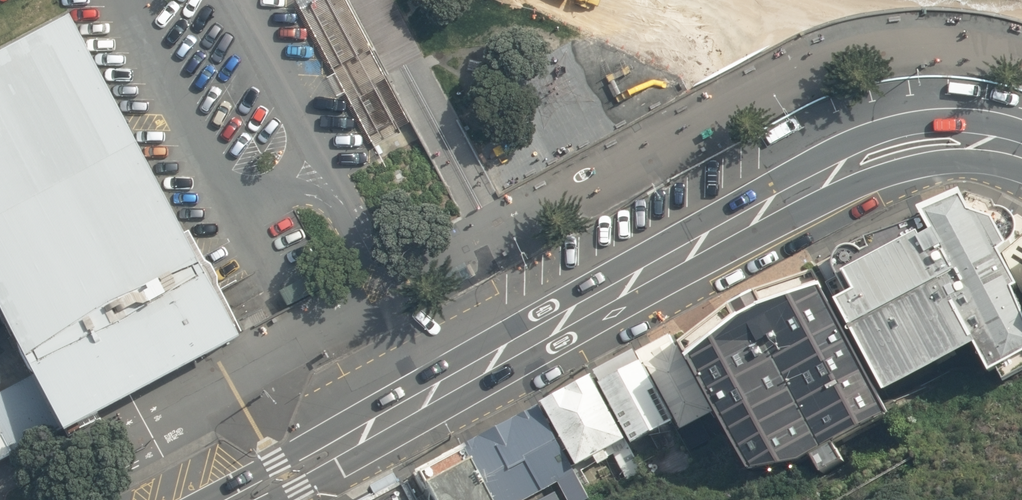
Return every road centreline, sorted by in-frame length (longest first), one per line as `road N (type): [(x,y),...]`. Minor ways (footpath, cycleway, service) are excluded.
road 1 (secondary): [(213,499),(808,188),(932,144),(1021,154)]

